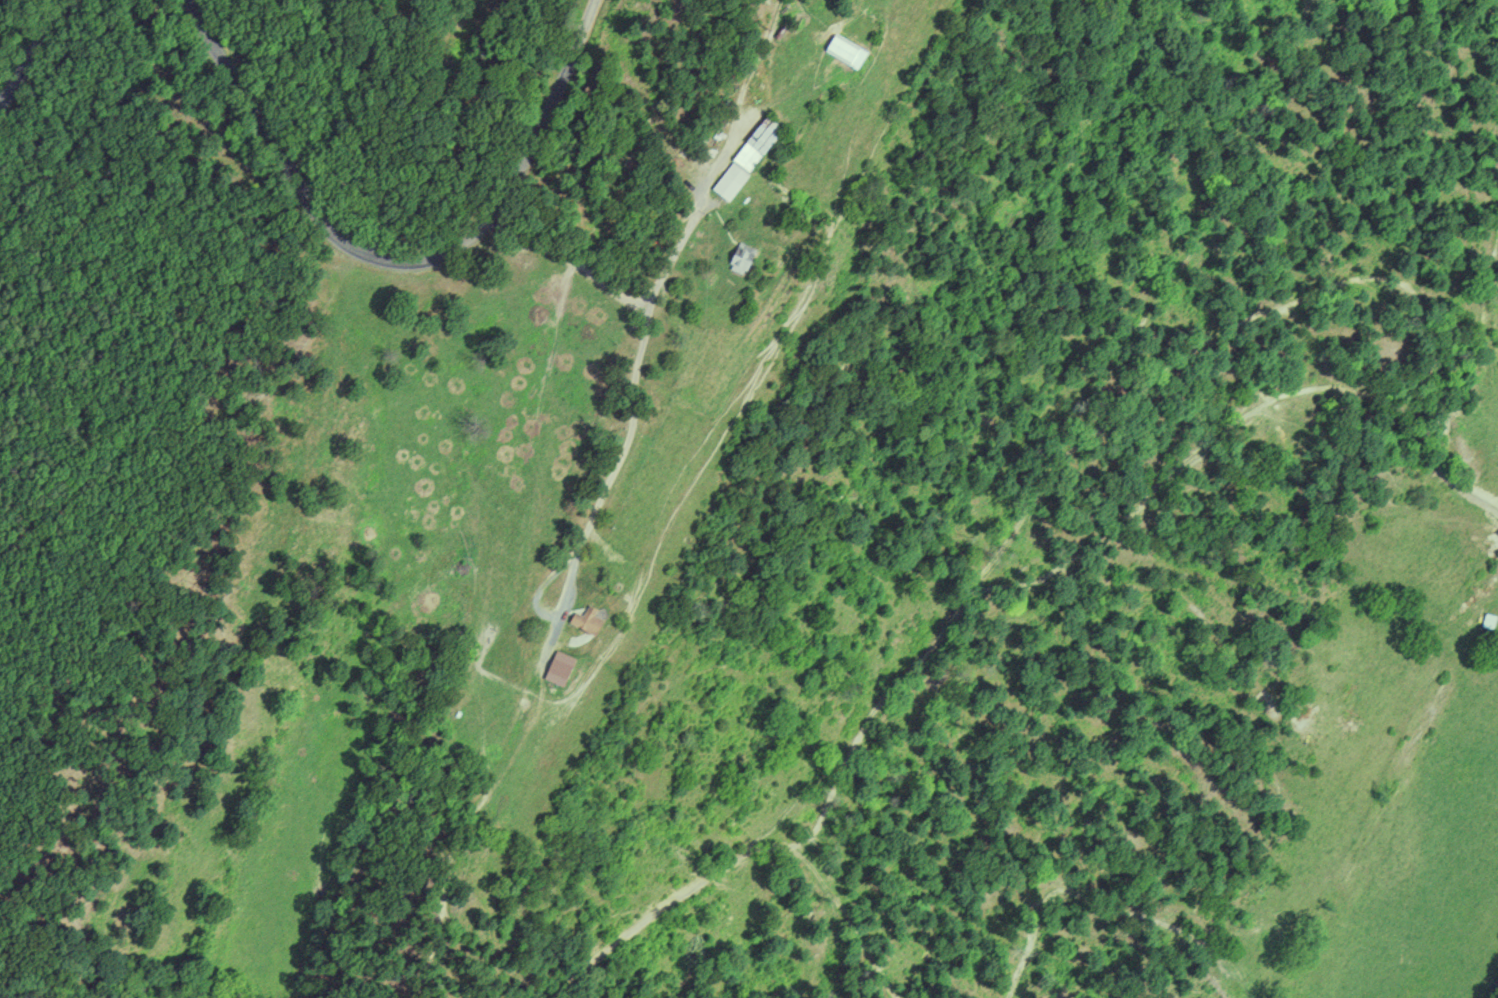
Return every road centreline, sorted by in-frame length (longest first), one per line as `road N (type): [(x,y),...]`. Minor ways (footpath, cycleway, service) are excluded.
road 1 (residential): [(190,0),(329,230),(363,255),(405,264),(454,250),(492,214),(538,135),(597,0)]
road 2 (residential): [(380,261),(335,0)]
road 3 (residential): [(0,105),(63,0)]

